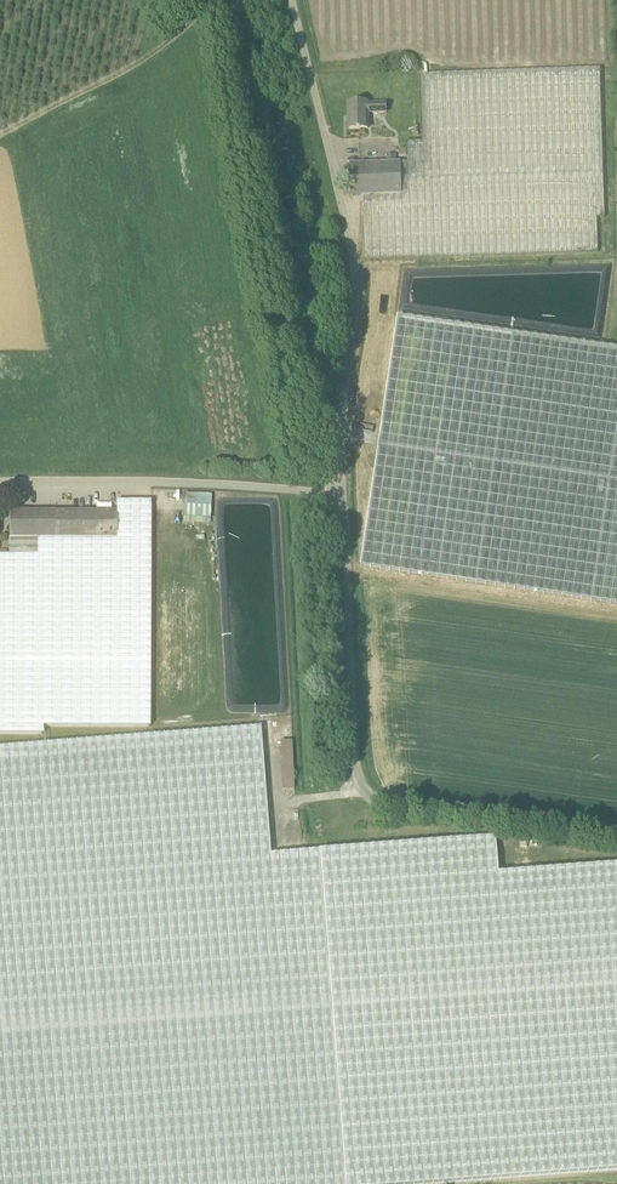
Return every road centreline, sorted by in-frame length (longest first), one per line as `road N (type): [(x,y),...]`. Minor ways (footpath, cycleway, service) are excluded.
road 1 (unclassified): [(616,843),(393,810),(357,786),(343,496)]
road 2 (unclassified): [(343,496),(356,275),(293,0)]
road 3 (unclassified): [(0,483),(130,481),(343,496)]
road 4 (track): [(221,0),(155,52),(0,134)]

